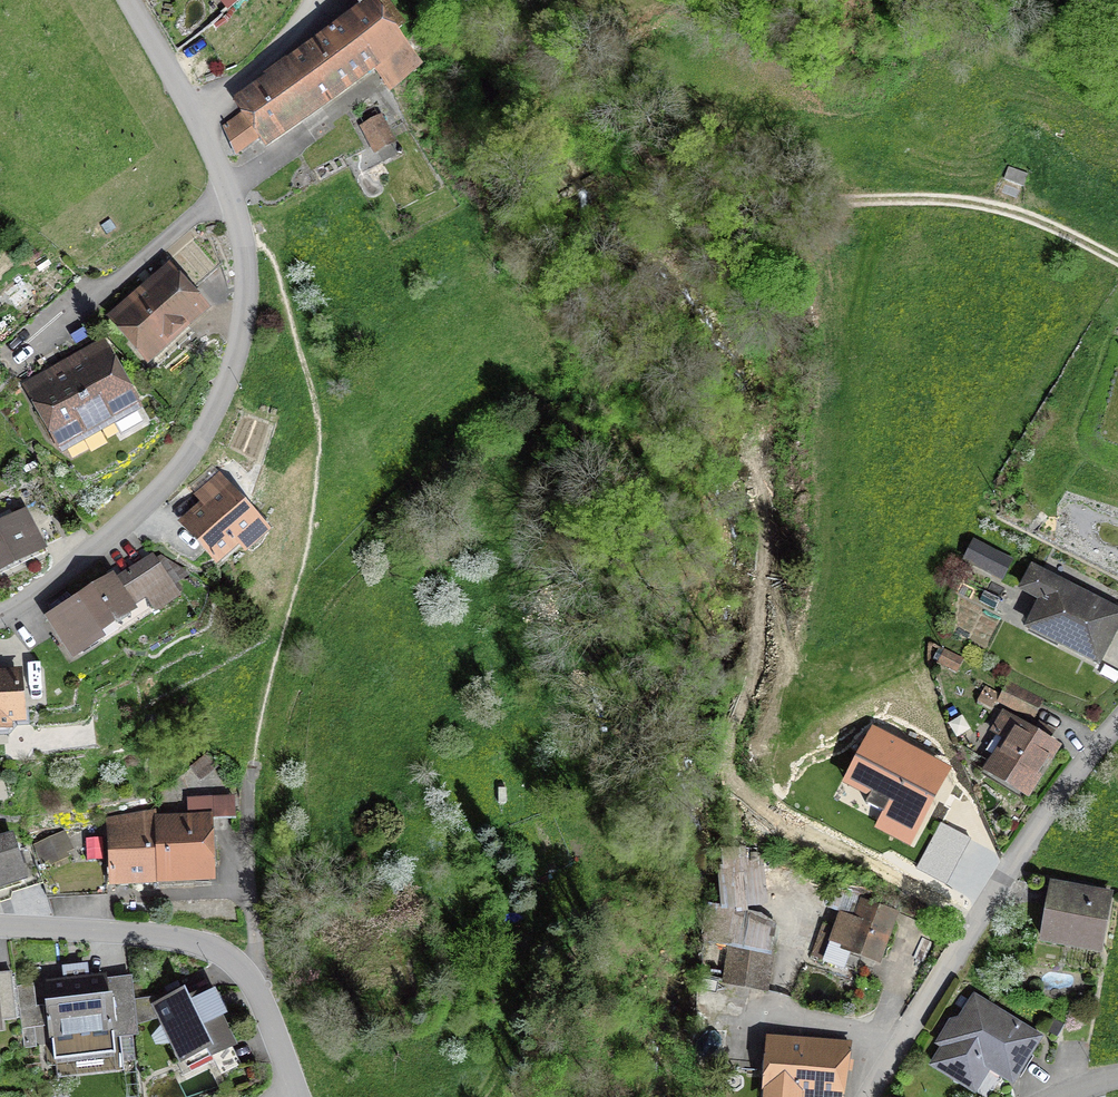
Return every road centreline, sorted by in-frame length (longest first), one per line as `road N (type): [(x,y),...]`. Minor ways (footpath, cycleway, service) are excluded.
road 1 (unclassified): [(0,614),(85,558),(162,487),(203,433),(231,374),(246,309),(243,238),(198,118)]
road 2 (residential): [(868,1096),(1039,809),(1117,718)]
road 3 (track): [(507,0),(556,76),(646,153),(728,193),(826,200)]
road 4 (unclassified): [(292,1096),(261,993),(237,961),(167,937),(0,926)]
road 5 (residential): [(826,200),(970,201),(1033,218),(1117,259)]
road 6 (residential): [(198,118),(276,48),(311,0)]
road 7 (unclassified): [(198,118),(129,0)]

